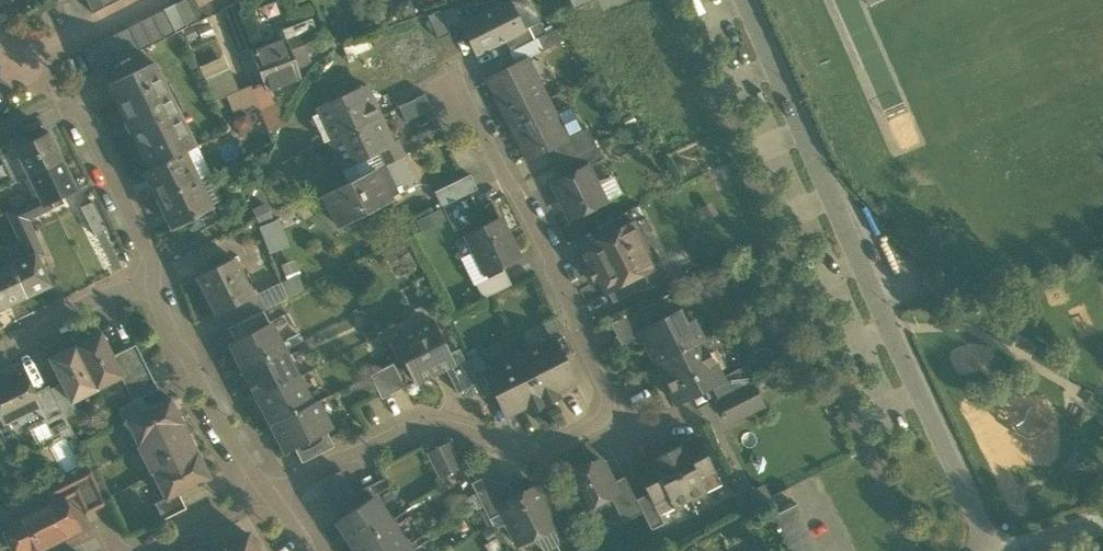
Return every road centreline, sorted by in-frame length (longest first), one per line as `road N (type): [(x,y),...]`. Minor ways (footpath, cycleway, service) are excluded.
road 1 (residential): [(996,550),(740,0)]
road 2 (residential): [(607,415),(542,451),(524,452),(428,423),(268,491)]
road 3 (residential): [(468,92),(603,385),(607,415)]
road 4 (residential): [(154,278),(179,349),(268,491)]
road 5 (residential): [(68,96),(154,278)]
road 6 (residential): [(0,350),(154,278)]
road 7 (residential): [(12,65),(148,0)]

